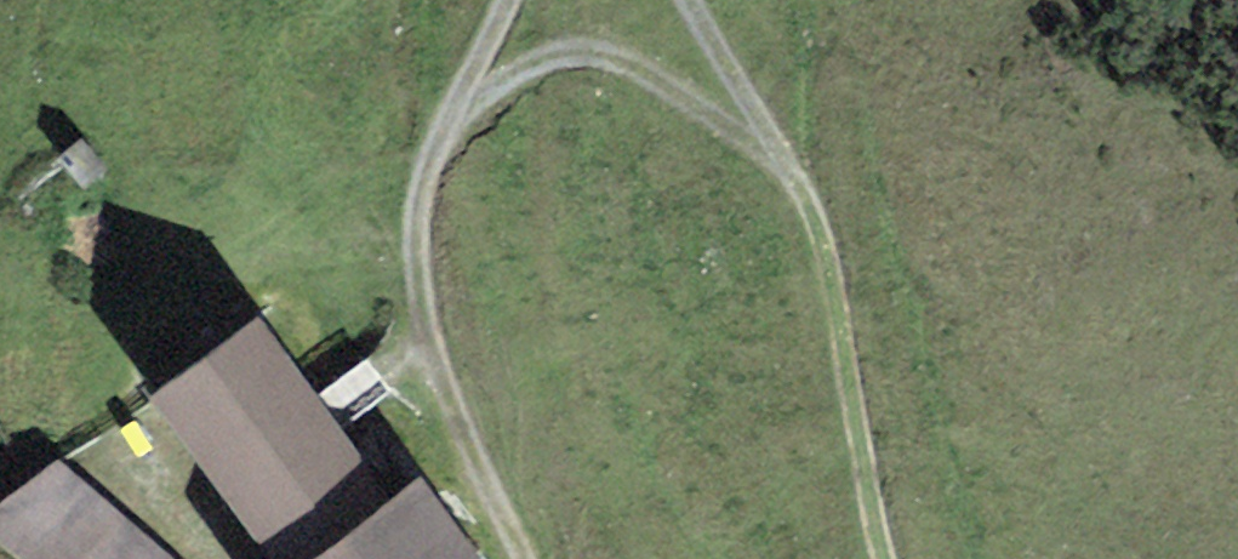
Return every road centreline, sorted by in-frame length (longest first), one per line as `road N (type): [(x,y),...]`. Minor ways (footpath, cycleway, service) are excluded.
road 1 (track): [(690,0),(818,224),(887,558)]
road 2 (track): [(526,558),(447,397),(420,313),(415,252),(419,183),(502,0)]
road 3 (track): [(438,131),(532,62),(591,50),(735,135),(772,148)]

